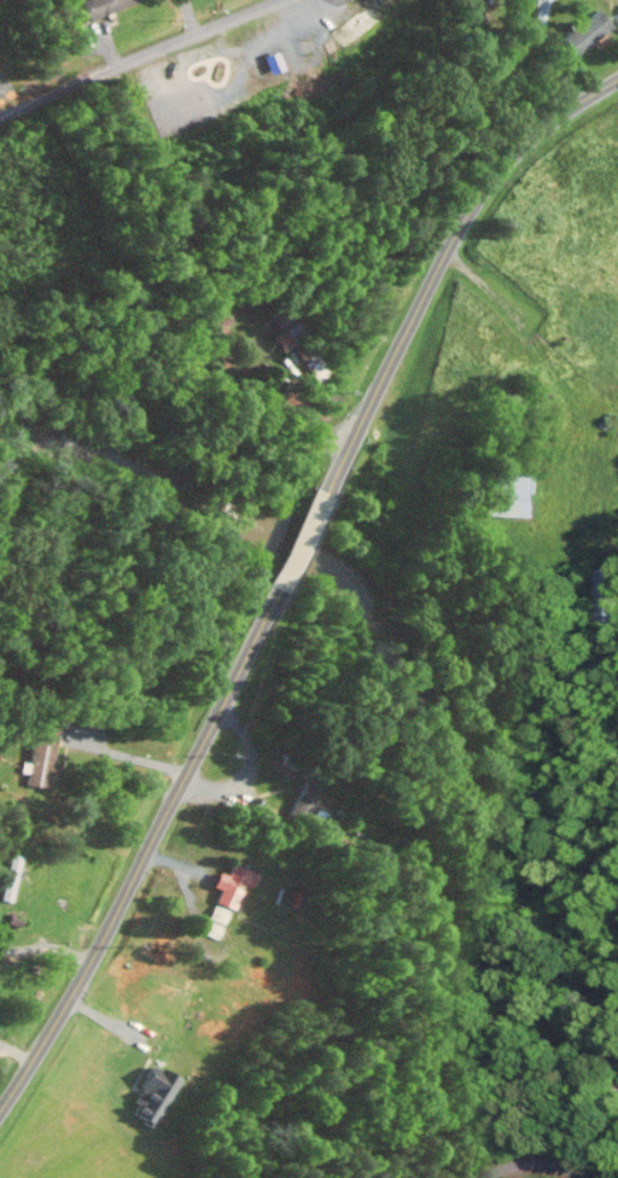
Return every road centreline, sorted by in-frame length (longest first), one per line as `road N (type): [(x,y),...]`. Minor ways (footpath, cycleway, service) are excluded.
road 1 (tertiary): [(0,1108),(91,966),(465,205),(571,98),(617,77)]
road 2 (residential): [(117,66),(285,0)]

